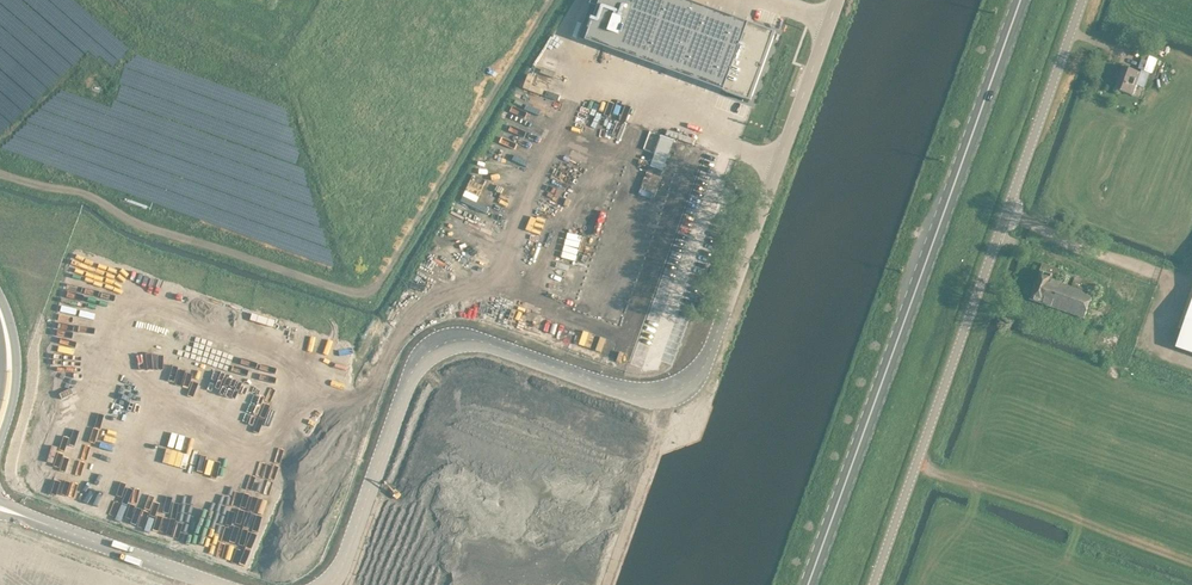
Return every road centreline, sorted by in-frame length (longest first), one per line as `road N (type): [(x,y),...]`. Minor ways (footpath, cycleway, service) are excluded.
road 1 (unclassified): [(324,584),(343,560),(408,374),(432,348),(478,340),(644,397),(691,382),(705,365),(839,0)]
road 2 (primary): [(809,584),(1021,0)]
road 3 (unclassified): [(874,584),(1084,0)]
road 4 (unclassified): [(0,506),(220,584)]
road 5 (track): [(1083,523),(917,465)]

